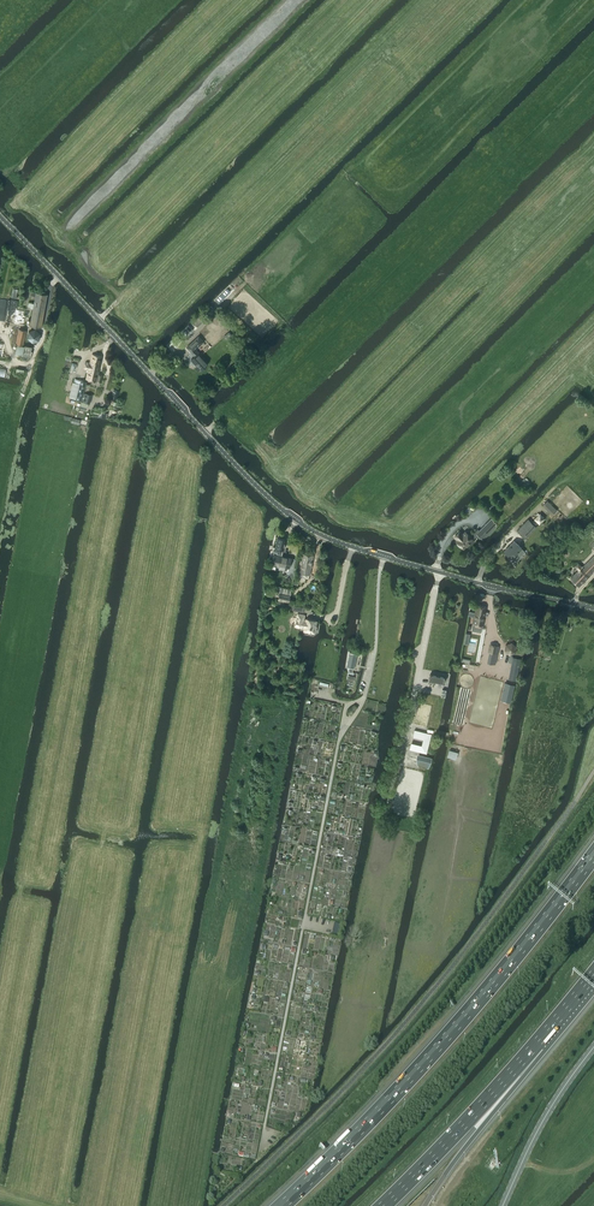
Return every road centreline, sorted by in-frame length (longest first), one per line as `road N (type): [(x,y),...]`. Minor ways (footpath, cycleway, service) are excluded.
road 1 (tertiary): [(593,608),(477,583),(314,532),(245,474),(0,216)]
road 2 (track): [(263,1137),(340,741),(369,683),(384,557)]
road 3 (motorway): [(593,855),(428,1058),(281,1205)]
road 4 (motorway): [(383,1205),(536,1044)]
road 5 (secondary): [(503,1205),(543,1120),(593,1047)]
road 6 (motorway): [(445,1174),(536,1044)]

